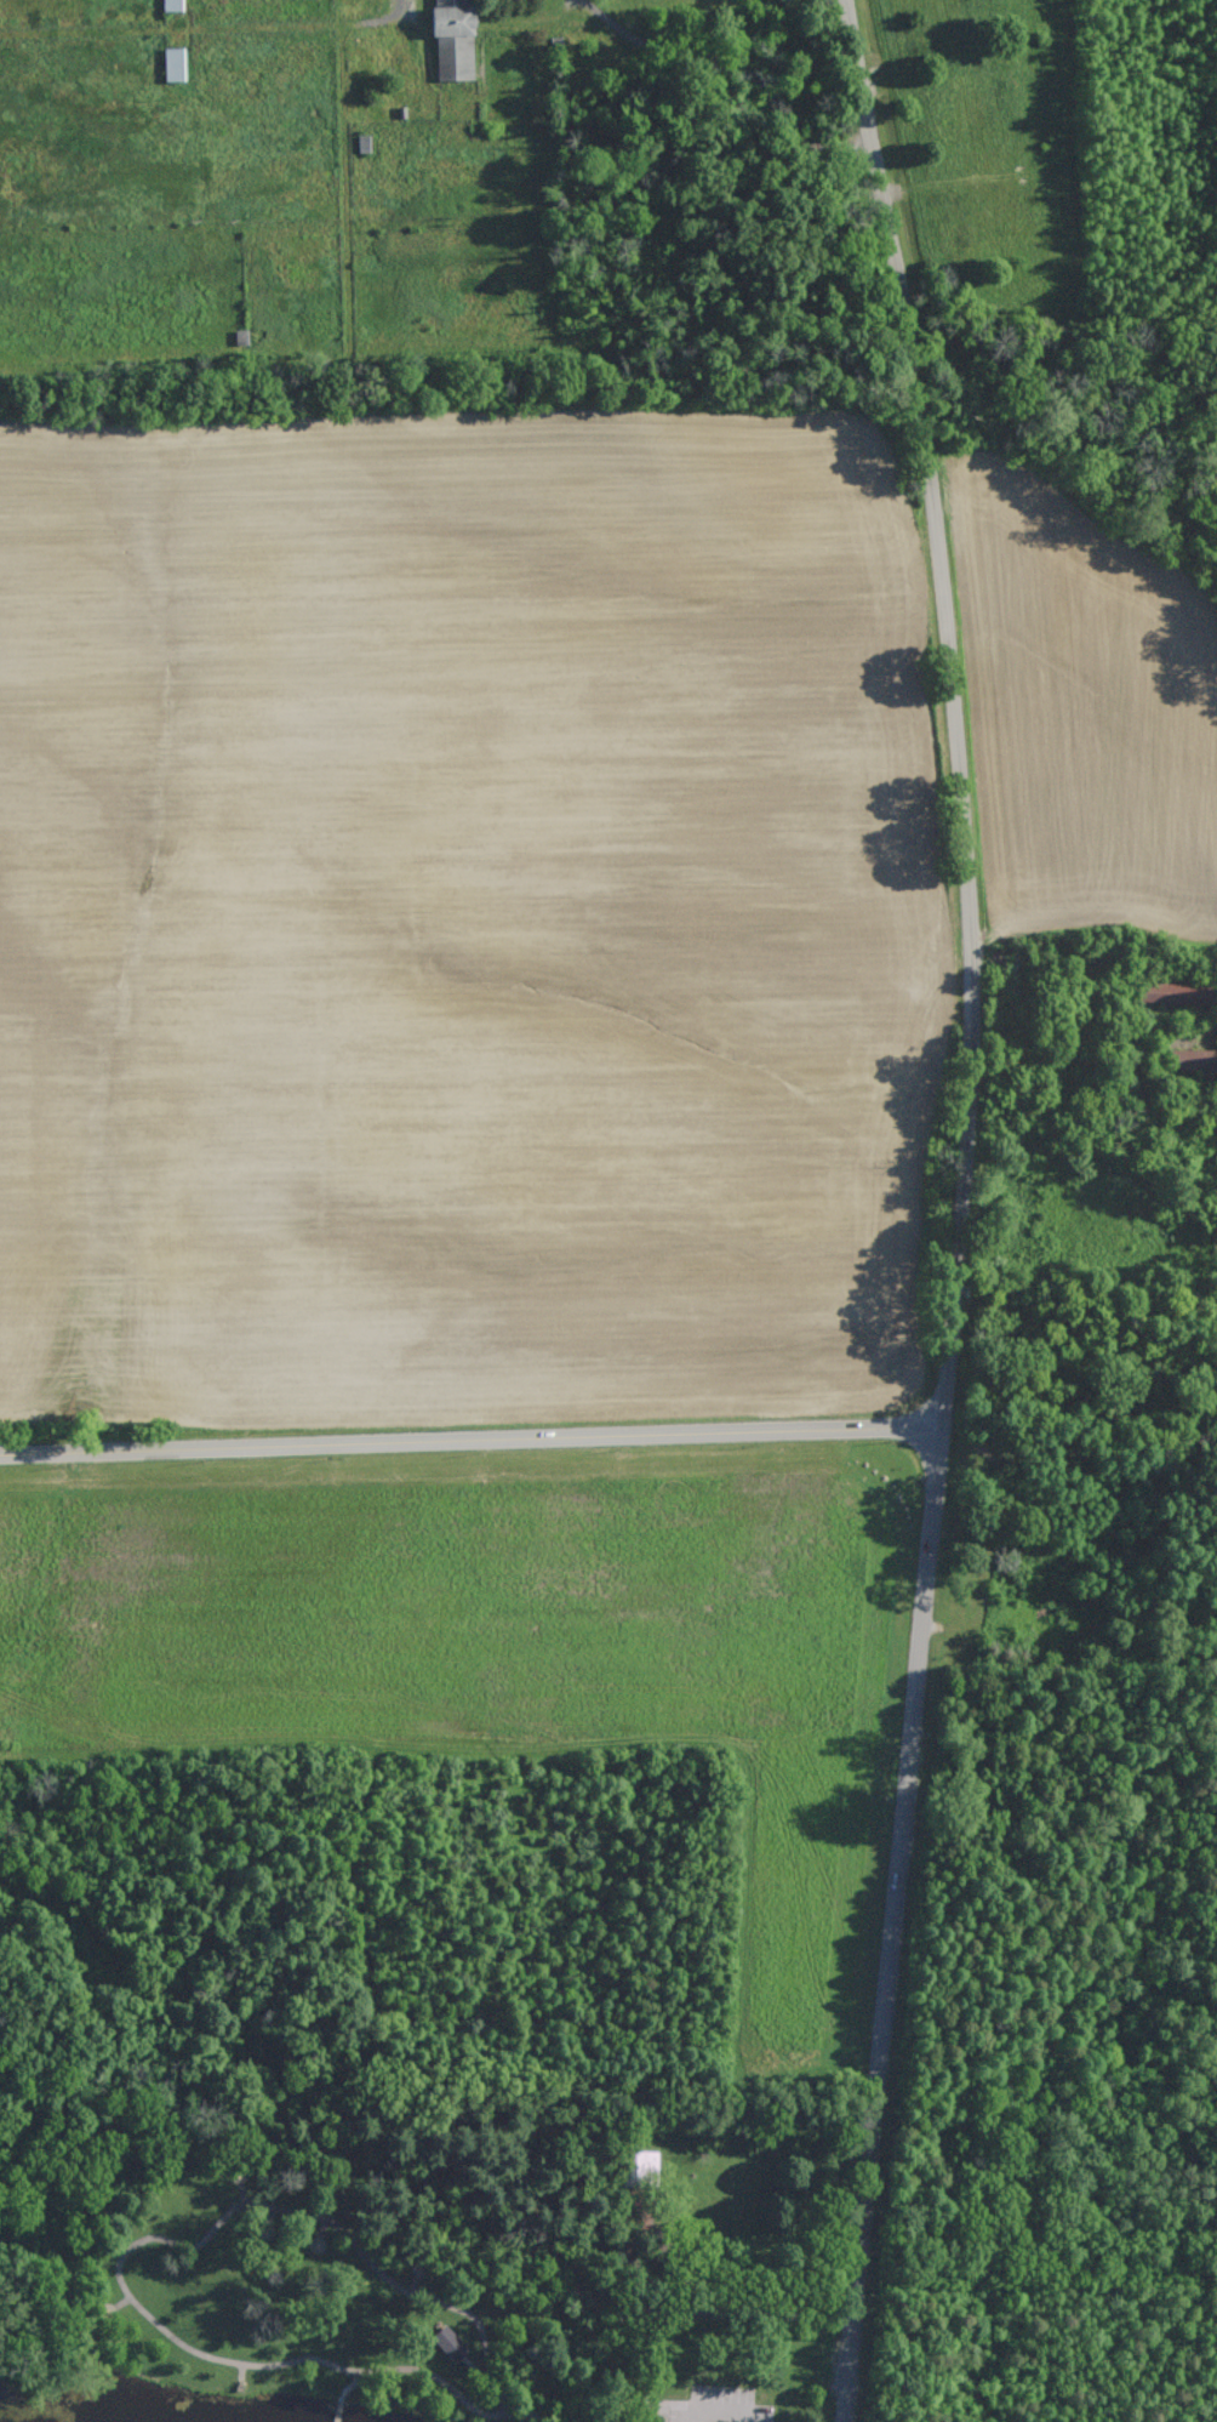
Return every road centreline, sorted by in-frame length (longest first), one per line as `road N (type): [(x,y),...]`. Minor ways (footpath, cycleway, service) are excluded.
road 1 (residential): [(841,2421),(955,1299),(972,954),(936,526),(846,0)]
road 2 (residential): [(941,1425),(0,1454)]

